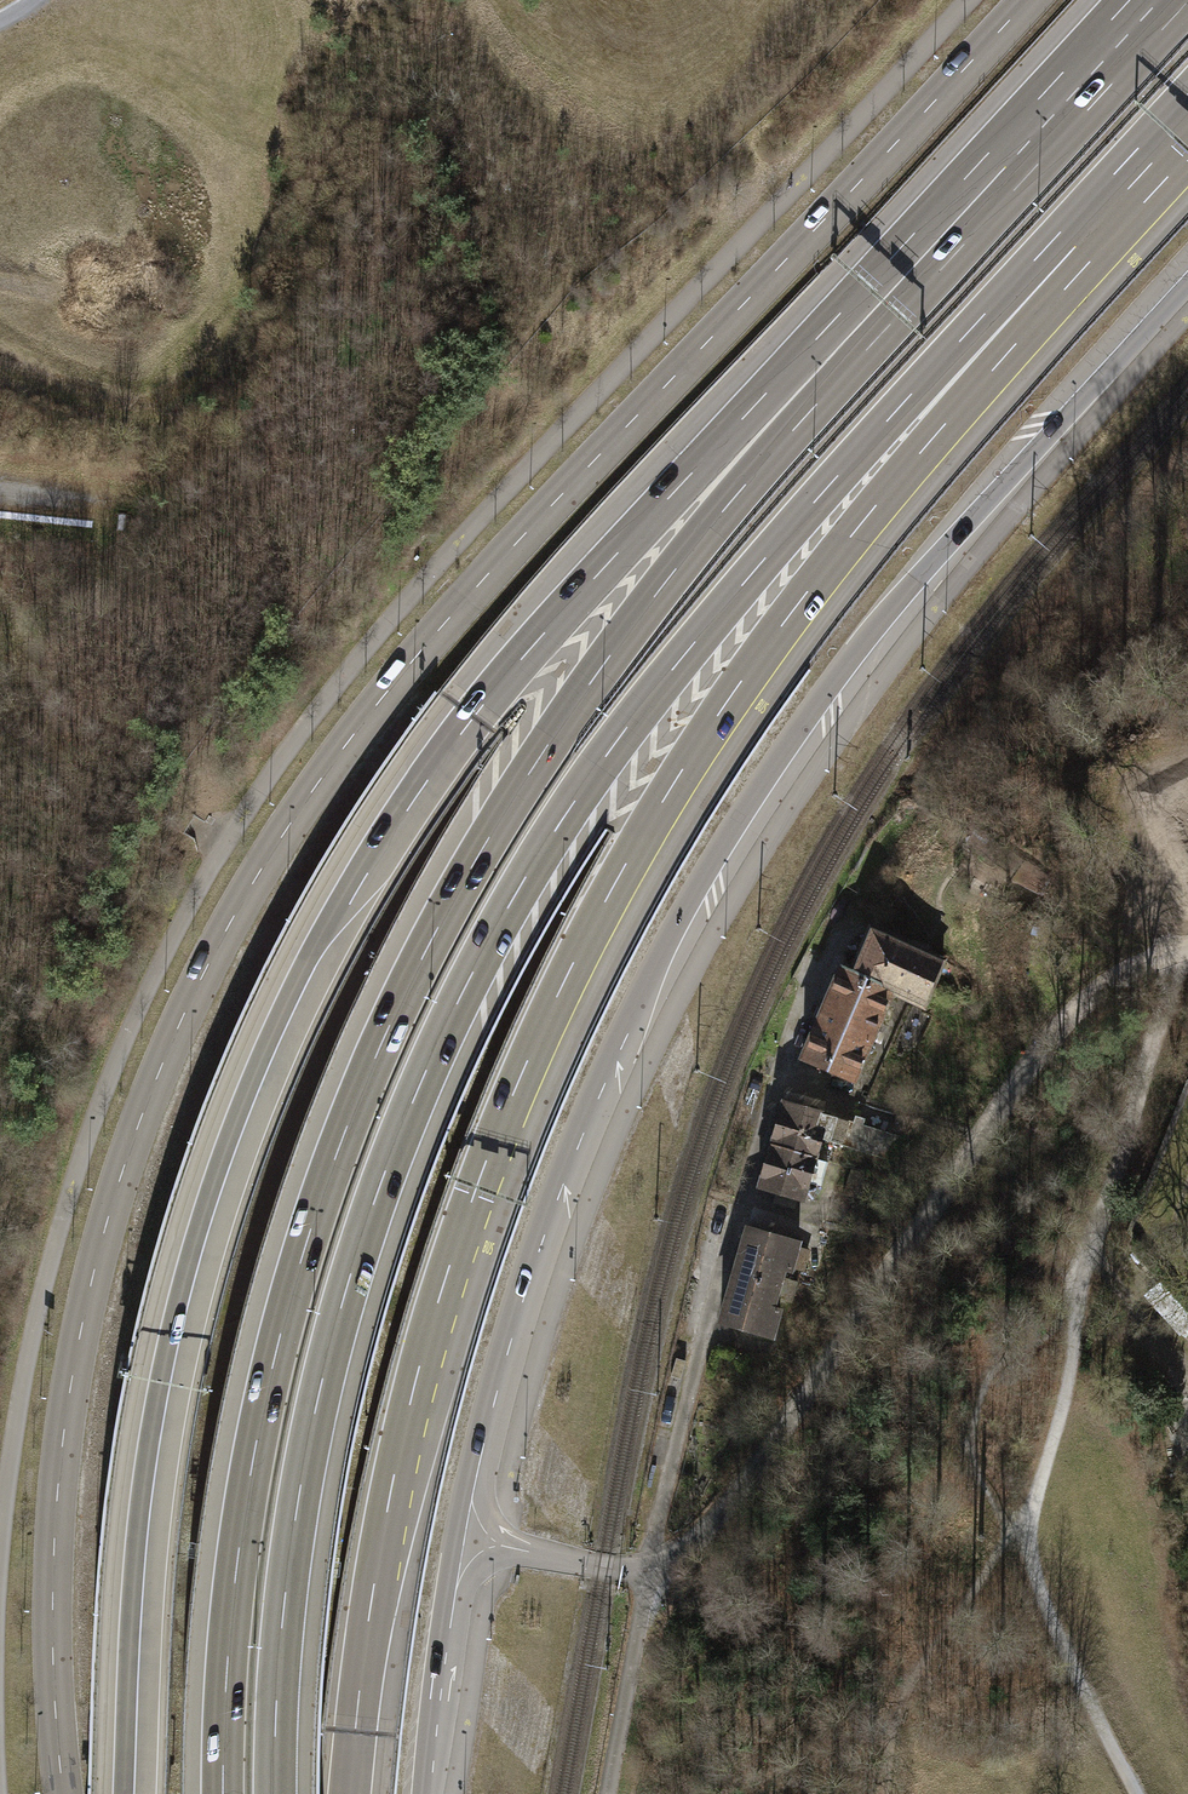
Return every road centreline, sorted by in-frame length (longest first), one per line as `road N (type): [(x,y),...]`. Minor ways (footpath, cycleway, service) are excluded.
road 1 (primary): [(1027,0),(462,604),(350,739),(237,909),(130,1145),(81,1326),(53,1545),(62,1793)]
road 2 (motorway): [(275,1793),(285,1611),(323,1379),(386,1171),(467,985),(573,804),(654,694),(897,417),(1128,187)]
road 3 (motorway): [(879,304),(489,693),(352,892),(279,1023),(209,1194),(154,1412),(136,1543),(125,1793)]
road 4 (primary): [(428,1793),(491,1408),(579,1142),(658,963),(747,814),(876,633),(1187,282)]
road 5 (motorway): [(351,1793),(374,1592),(422,1363),(491,1150),(574,963),(730,697),(1060,277)]
road 6 (motorway): [(879,304),(609,655),(422,955),(348,1124),(279,1334),(236,1550),(224,1793)]
road 7 (track): [(818,957),(772,1072),(683,1363),(648,1572)]
road 8 (motorway): [(1159,0),(879,304)]
road 9 (track): [(0,358),(93,398),(128,404),(168,397),(233,324)]
road 10 (track): [(608,1793),(648,1572)]
road 11 (motorway): [(1060,277),(1187,167)]

